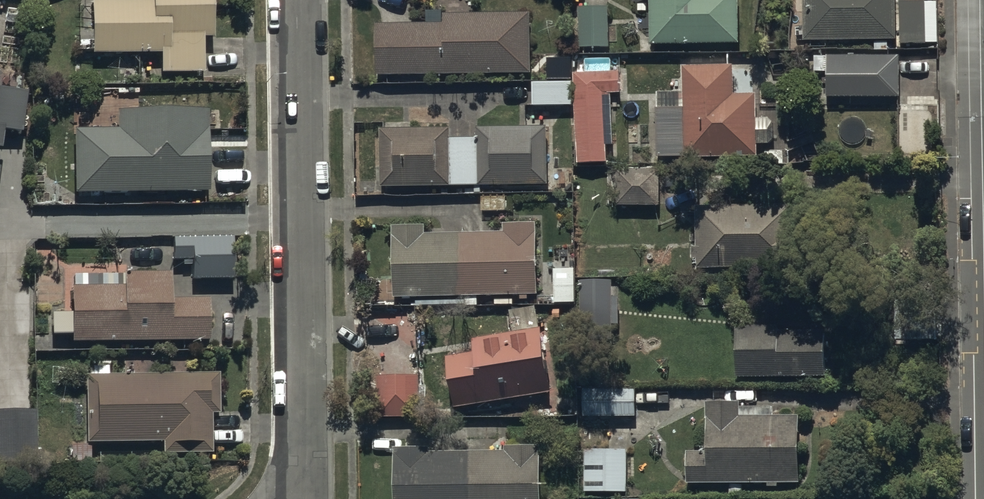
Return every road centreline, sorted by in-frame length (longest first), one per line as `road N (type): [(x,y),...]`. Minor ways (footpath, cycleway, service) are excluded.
road 1 (residential): [(298,0),(299,498)]

